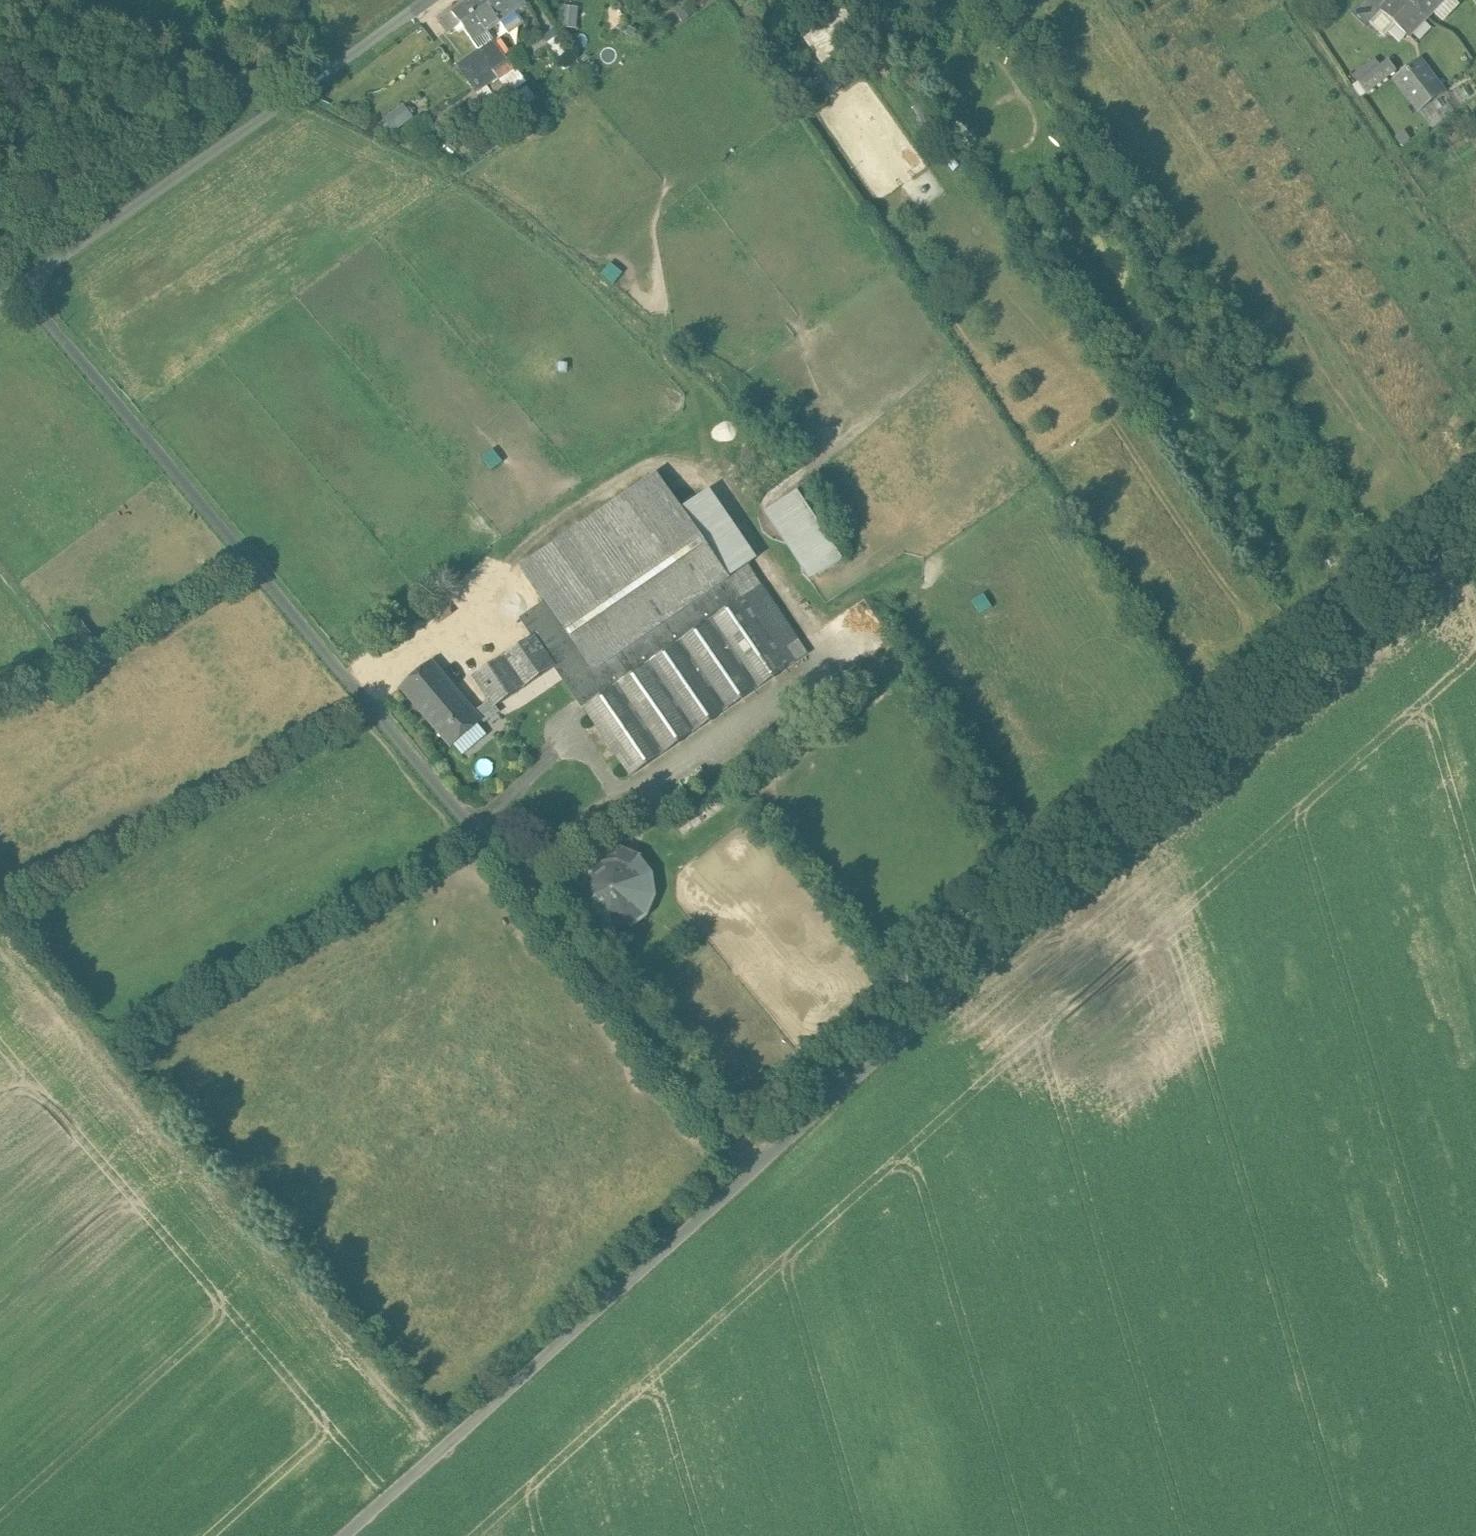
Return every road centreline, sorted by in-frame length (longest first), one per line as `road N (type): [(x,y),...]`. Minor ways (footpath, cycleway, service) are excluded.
road 1 (unclassified): [(331,1535),(752,1161),(1475,541)]
road 2 (track): [(752,1161),(20,284)]
road 3 (track): [(362,695),(493,597),(510,560),(633,472),(687,458),(705,464),(731,492),(828,652),(826,663),(675,773)]
road 4 (unclassified): [(0,298),(428,0)]
road 5 (track): [(476,832),(575,744)]

